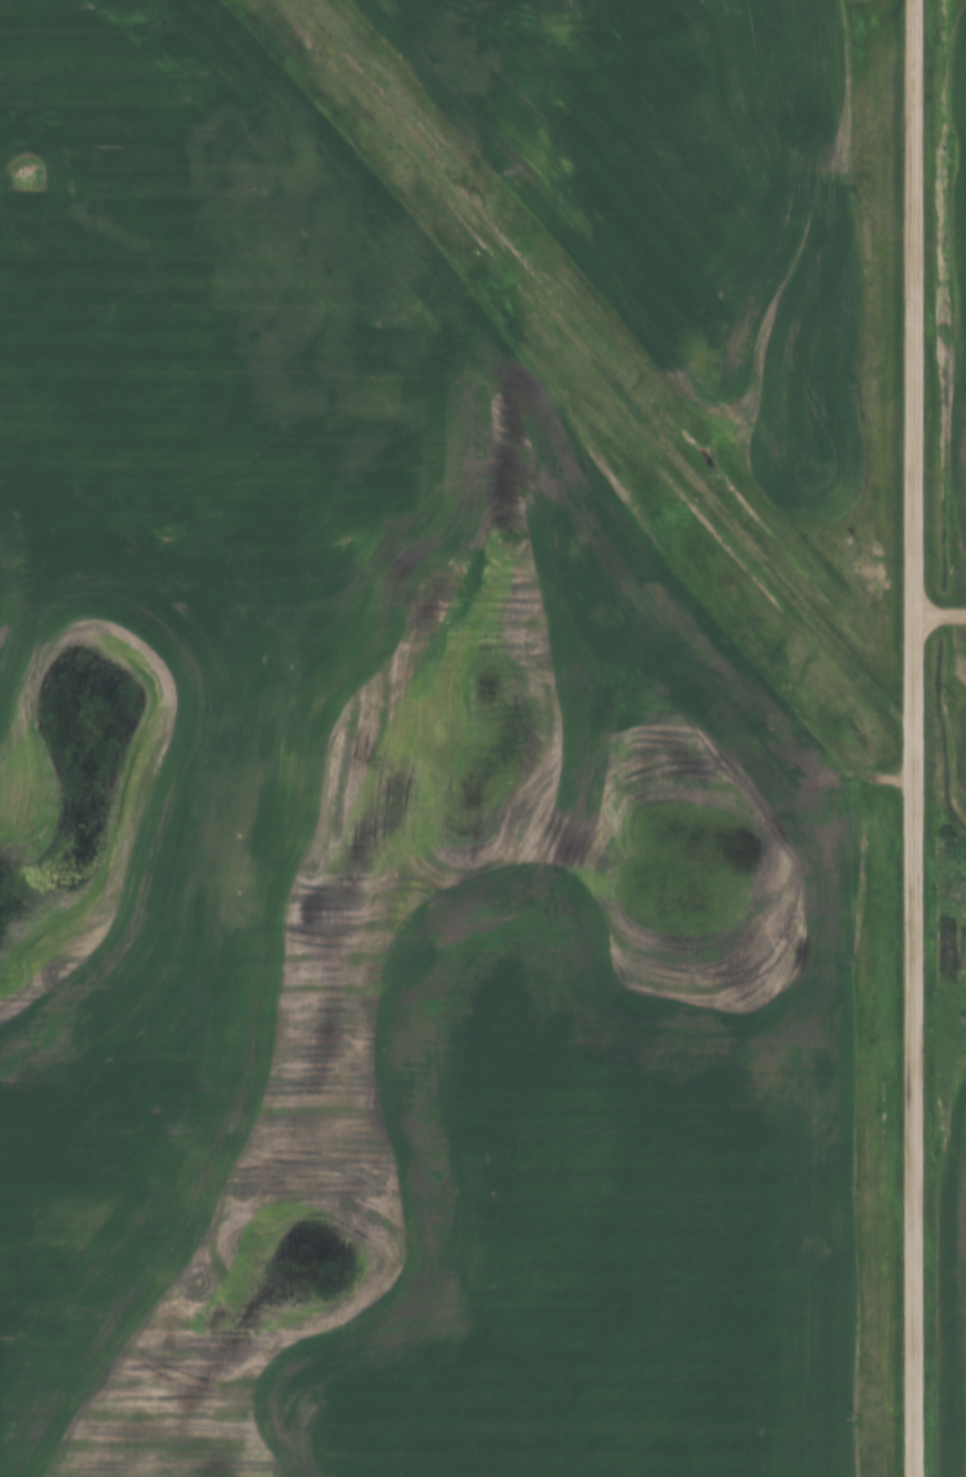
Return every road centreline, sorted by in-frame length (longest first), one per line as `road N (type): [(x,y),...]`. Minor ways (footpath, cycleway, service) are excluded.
road 1 (residential): [(915,1476),(913,0)]

